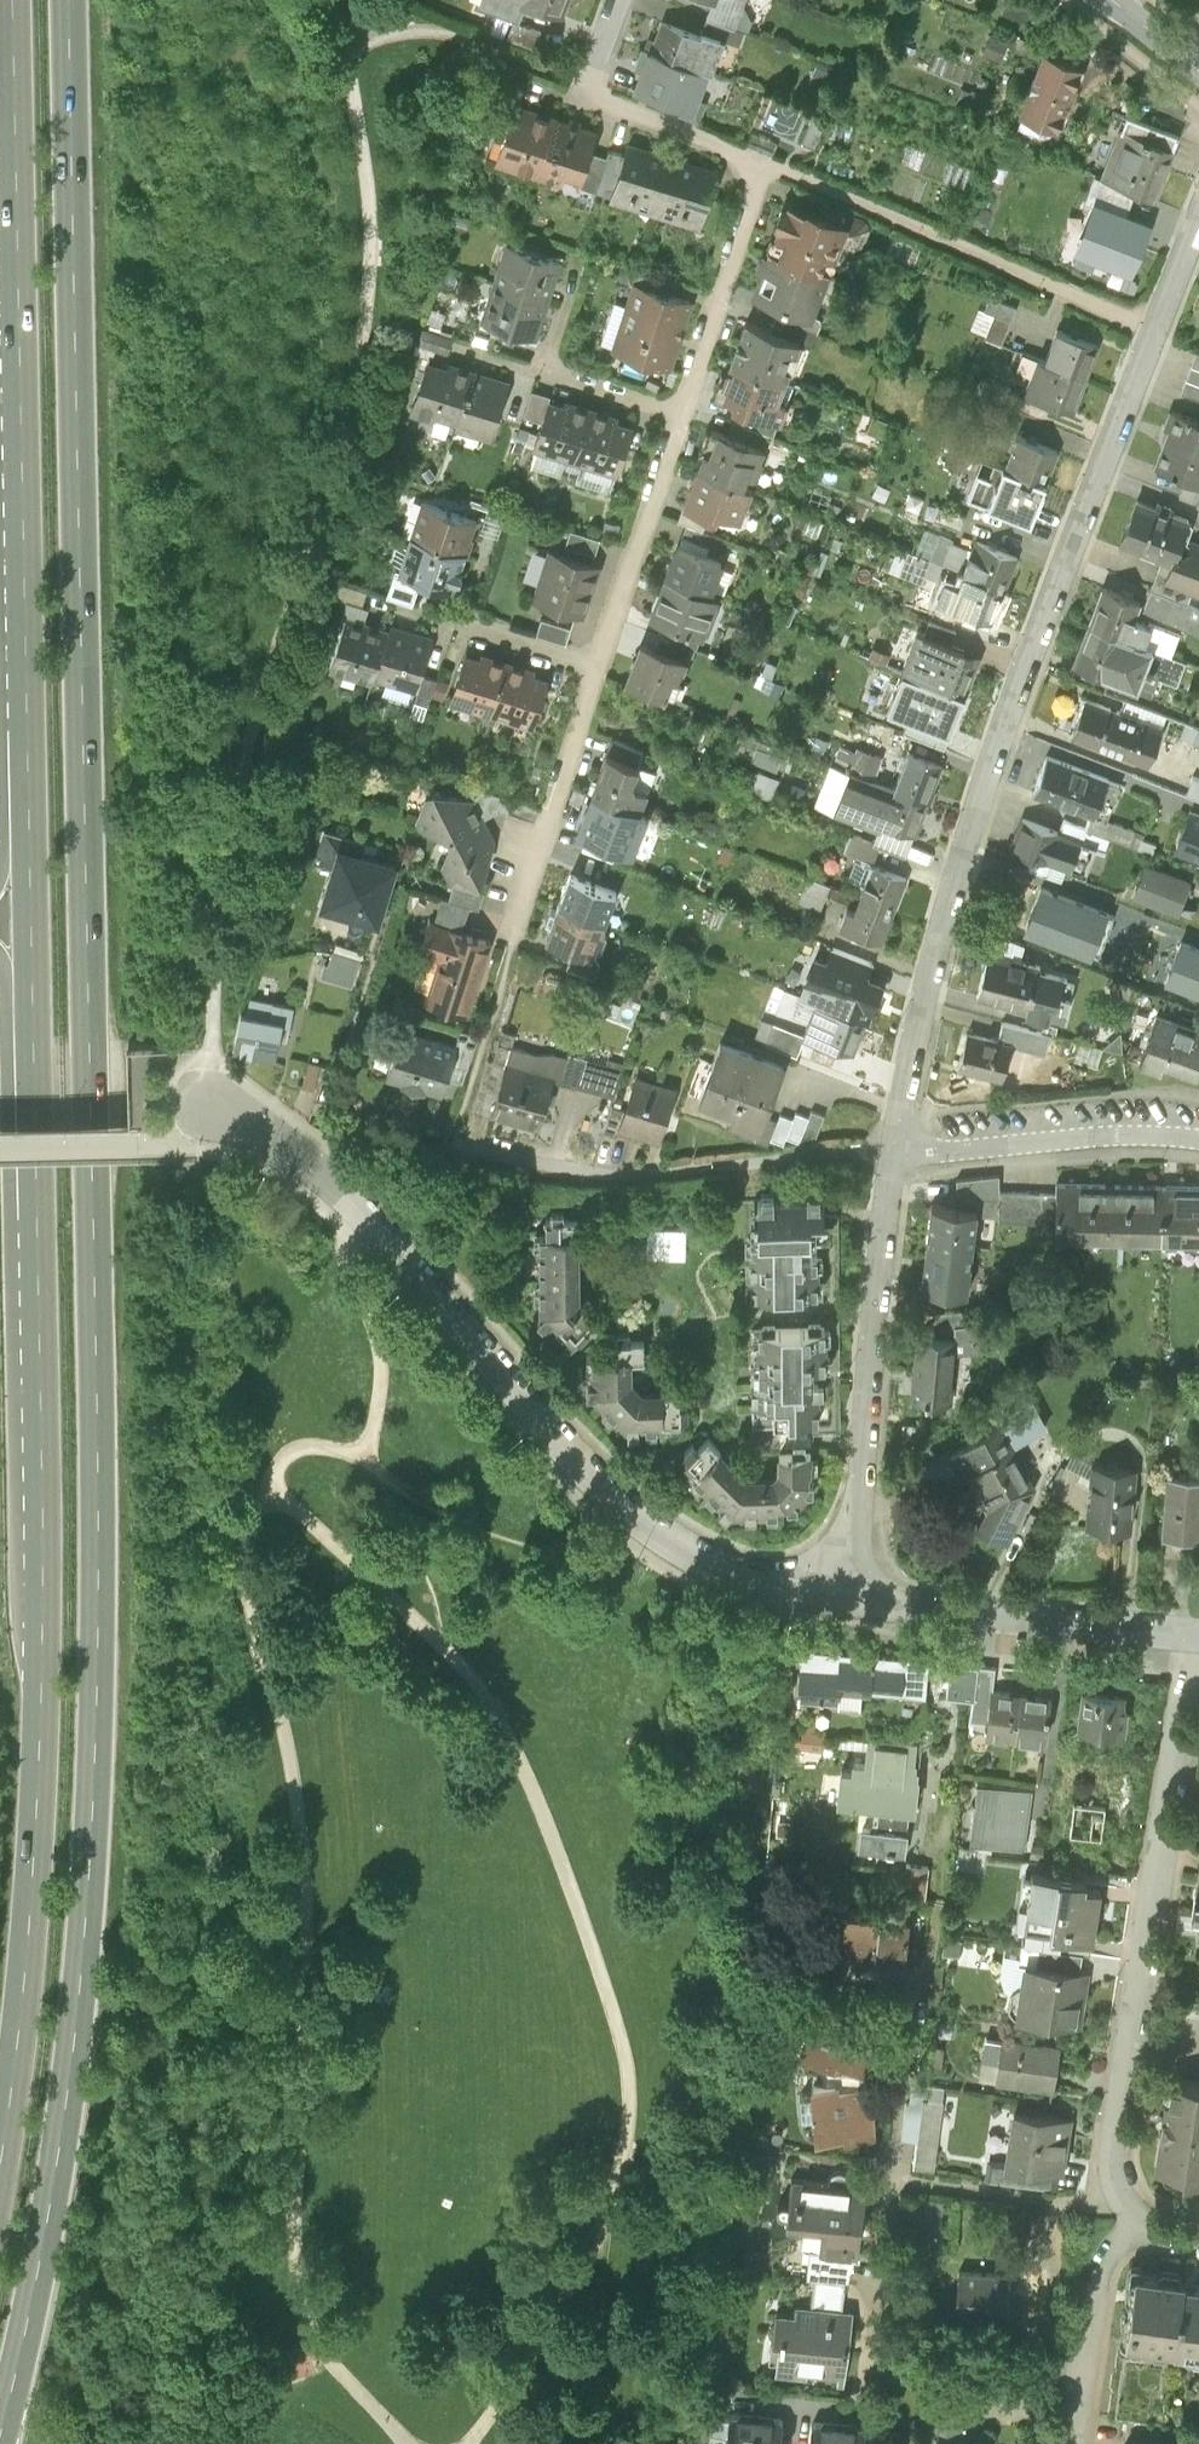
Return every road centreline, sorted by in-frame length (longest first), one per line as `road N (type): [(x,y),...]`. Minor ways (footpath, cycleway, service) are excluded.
road 1 (trunk): [(0,2430),(58,2150),(83,1950),(96,1721),(102,1482),(71,0)]
road 2 (trunk): [(37,1282),(39,1740),(0,2153)]
road 3 (residential): [(1155,330),(1011,718),(937,953),(898,1146)]
road 4 (residential): [(204,1109),(251,1120),(326,1167),(520,1388),(647,1515),(772,1573),(852,1589)]
road 5 (trunk): [(22,614),(37,1282)]
road 6 (trunk): [(12,0),(22,614)]
road 7 (residential): [(1192,1624),(1114,2134),(1122,2204),(1139,2224)]
road 8 (residential): [(898,1146),(865,1368),(852,1589)]
road 9 (residential): [(1155,330),(764,160)]
road 10 (residential): [(852,1589),(1192,1624)]
road 11 (trunk): [(0,976),(10,1227),(37,1282)]
road 12 (residential): [(1198,1135),(1127,1129),(898,1146)]
road 13 (residential): [(597,669),(511,944)]
road 14 (residential): [(680,414),(597,669)]
road 15 (residential): [(764,160),(680,414)]
road 16 (trunk): [(22,614),(1,696),(0,858)]
road 17 (residential): [(1139,2224),(1102,2272),(1075,2443)]
road 18 (residential): [(764,160),(586,82)]
road 19 (residential): [(680,414),(532,362)]
road 20 (residential): [(597,669),(466,623)]
road 21 (residential): [(1198,213),(1155,330)]

